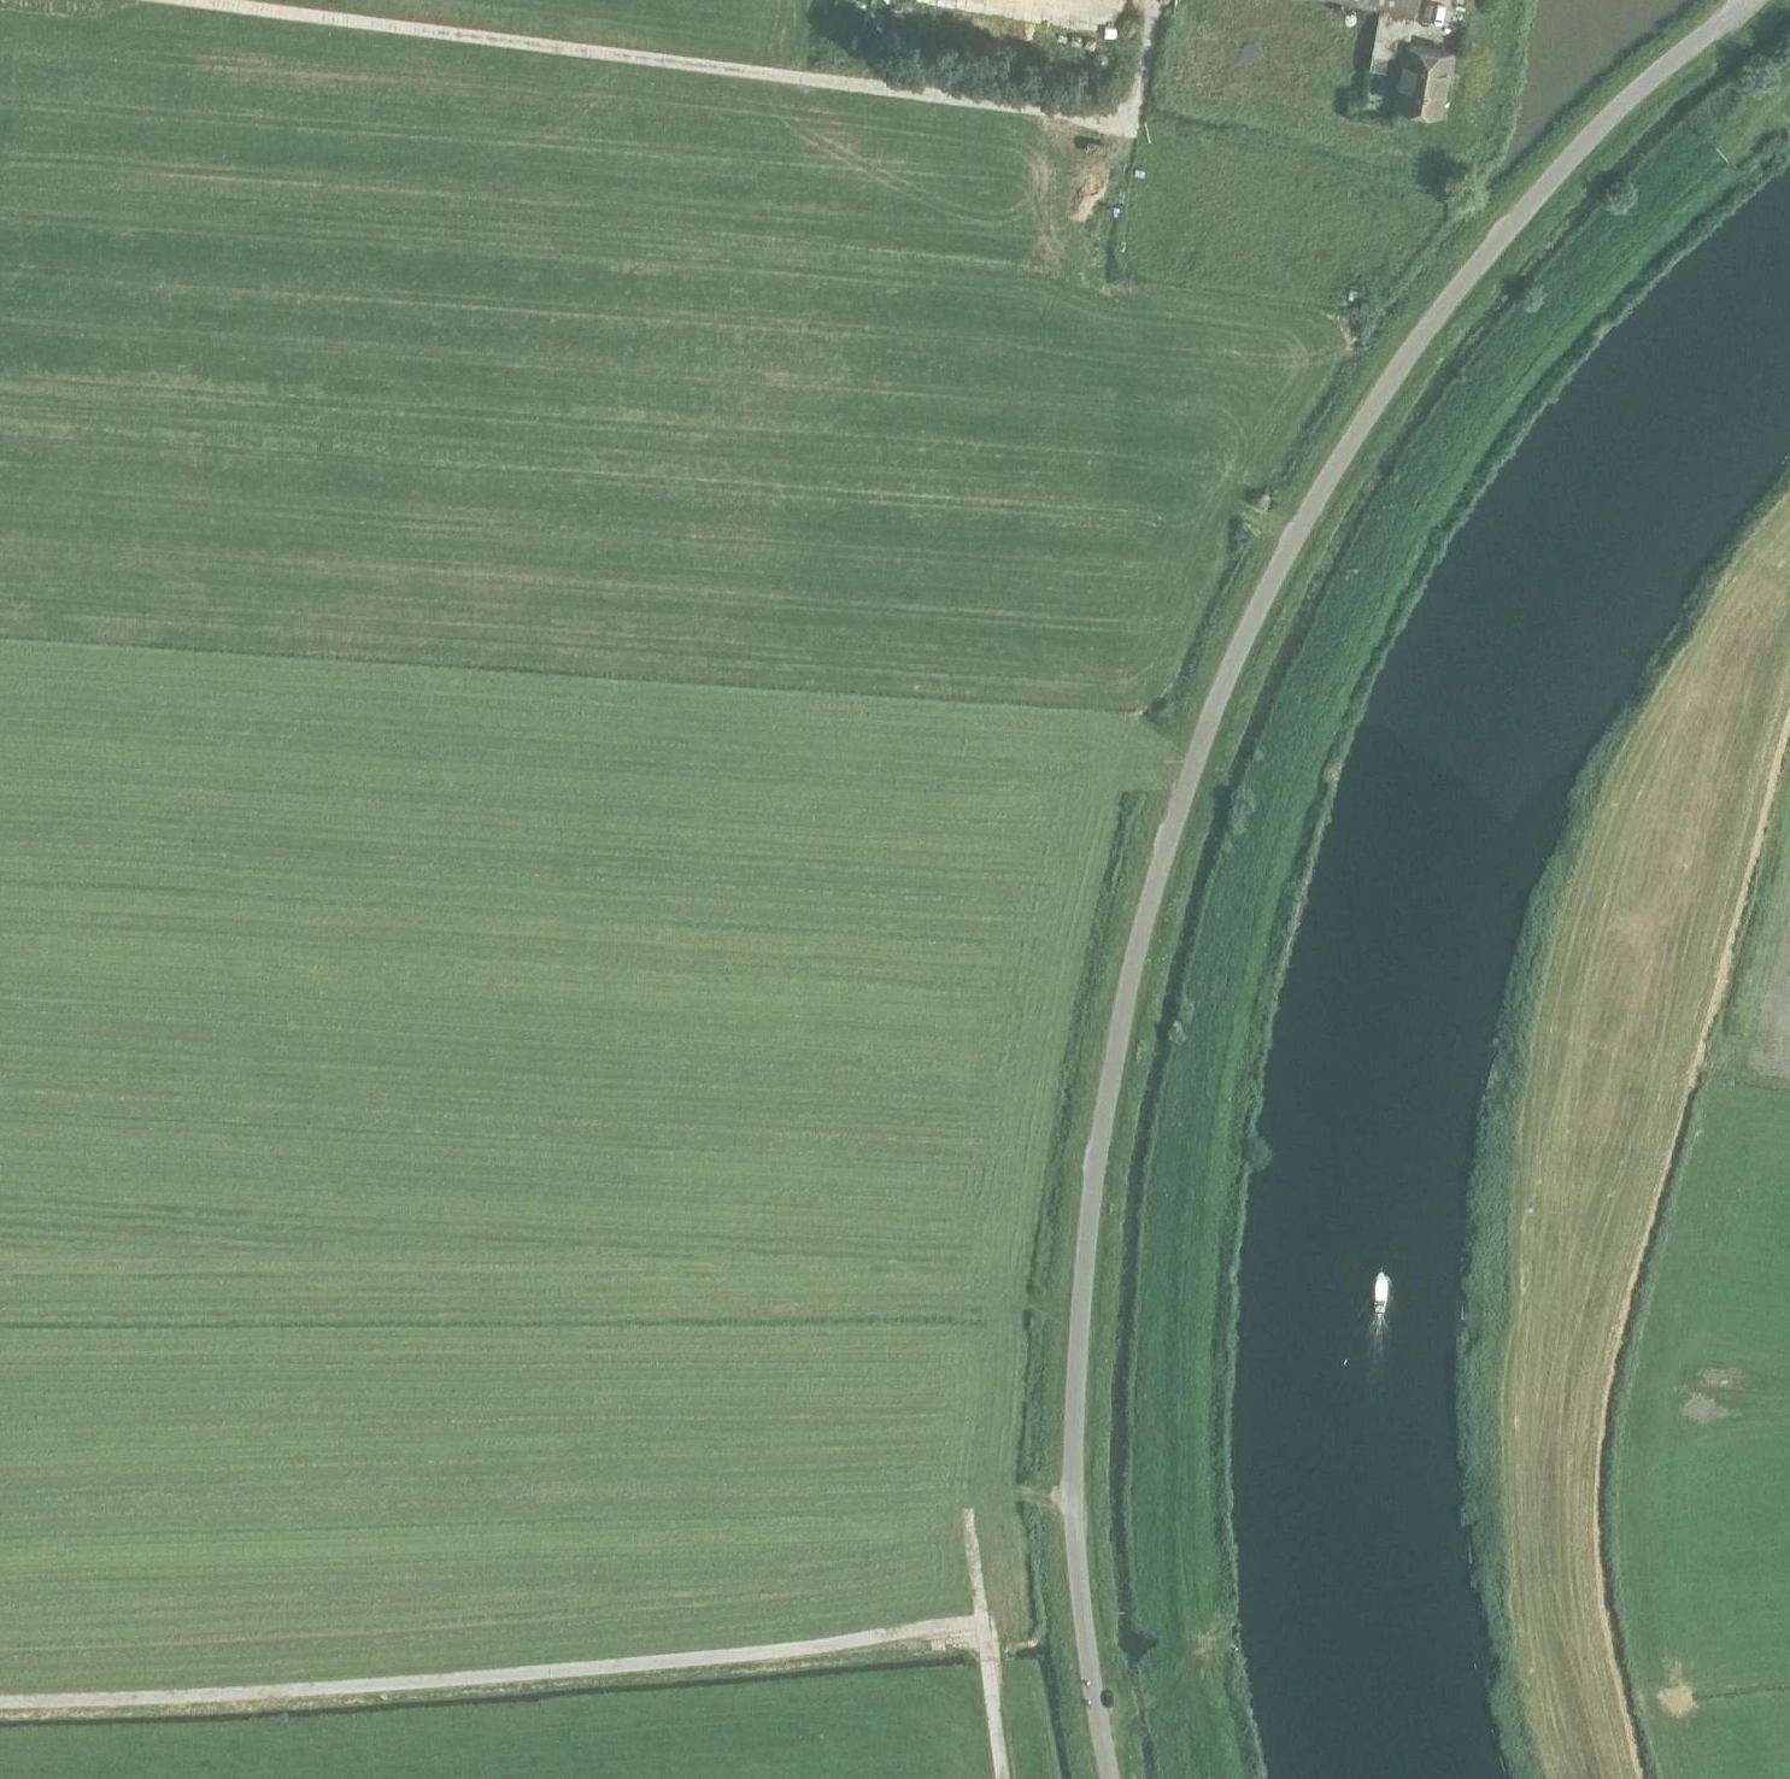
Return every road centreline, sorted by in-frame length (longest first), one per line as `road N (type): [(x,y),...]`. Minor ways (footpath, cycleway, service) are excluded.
road 1 (unclassified): [(1111,1778),(1077,1556),(1083,1273),(1129,975),(1190,775),(1275,574),(1339,458),(1439,312),(1625,101),(1754,0)]
road 2 (track): [(1223,1778),(1183,1580),(1185,1329),(1201,1154),(1309,724),(1357,615),(1414,520),(1519,374),(1789,116)]
road 3 (track): [(968,1522),(981,1628),(213,1697),(0,1700)]
road 4 (track): [(1152,0),(1127,119),(197,0)]
road 5 (track): [(981,1628),(1000,1778)]
road 6 (track): [(968,1522),(983,1495),(1075,1495)]

